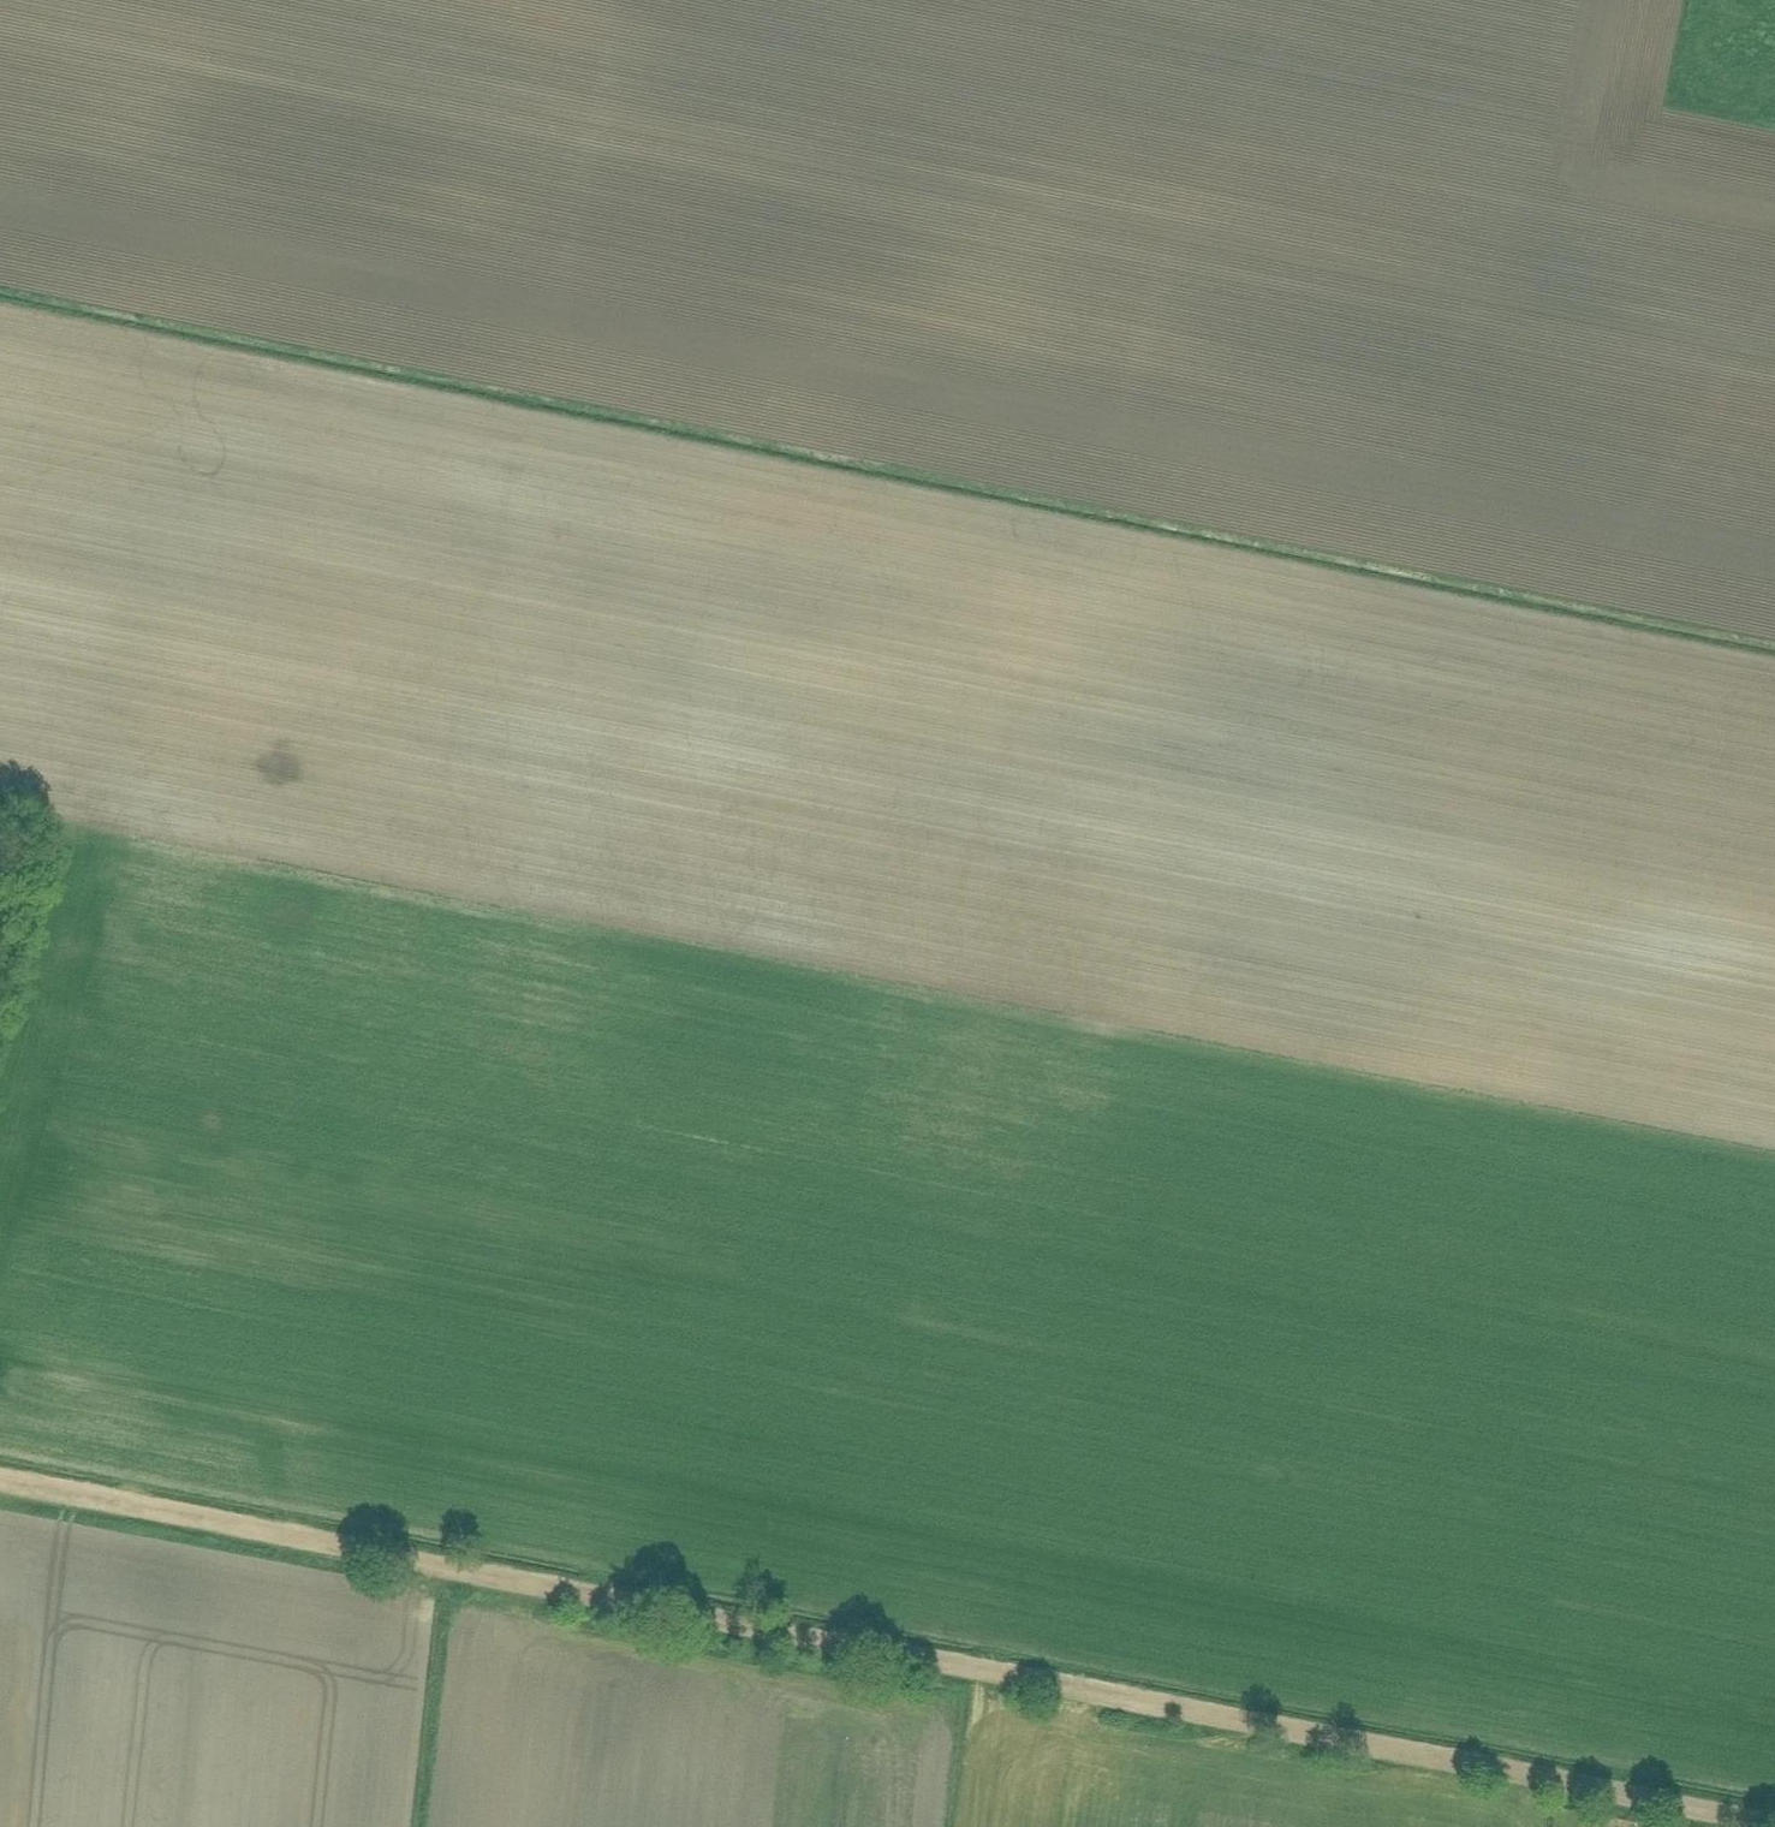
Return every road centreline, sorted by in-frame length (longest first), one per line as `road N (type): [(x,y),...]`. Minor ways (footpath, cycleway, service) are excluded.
road 1 (track): [(0,1480),(1774,1824)]

